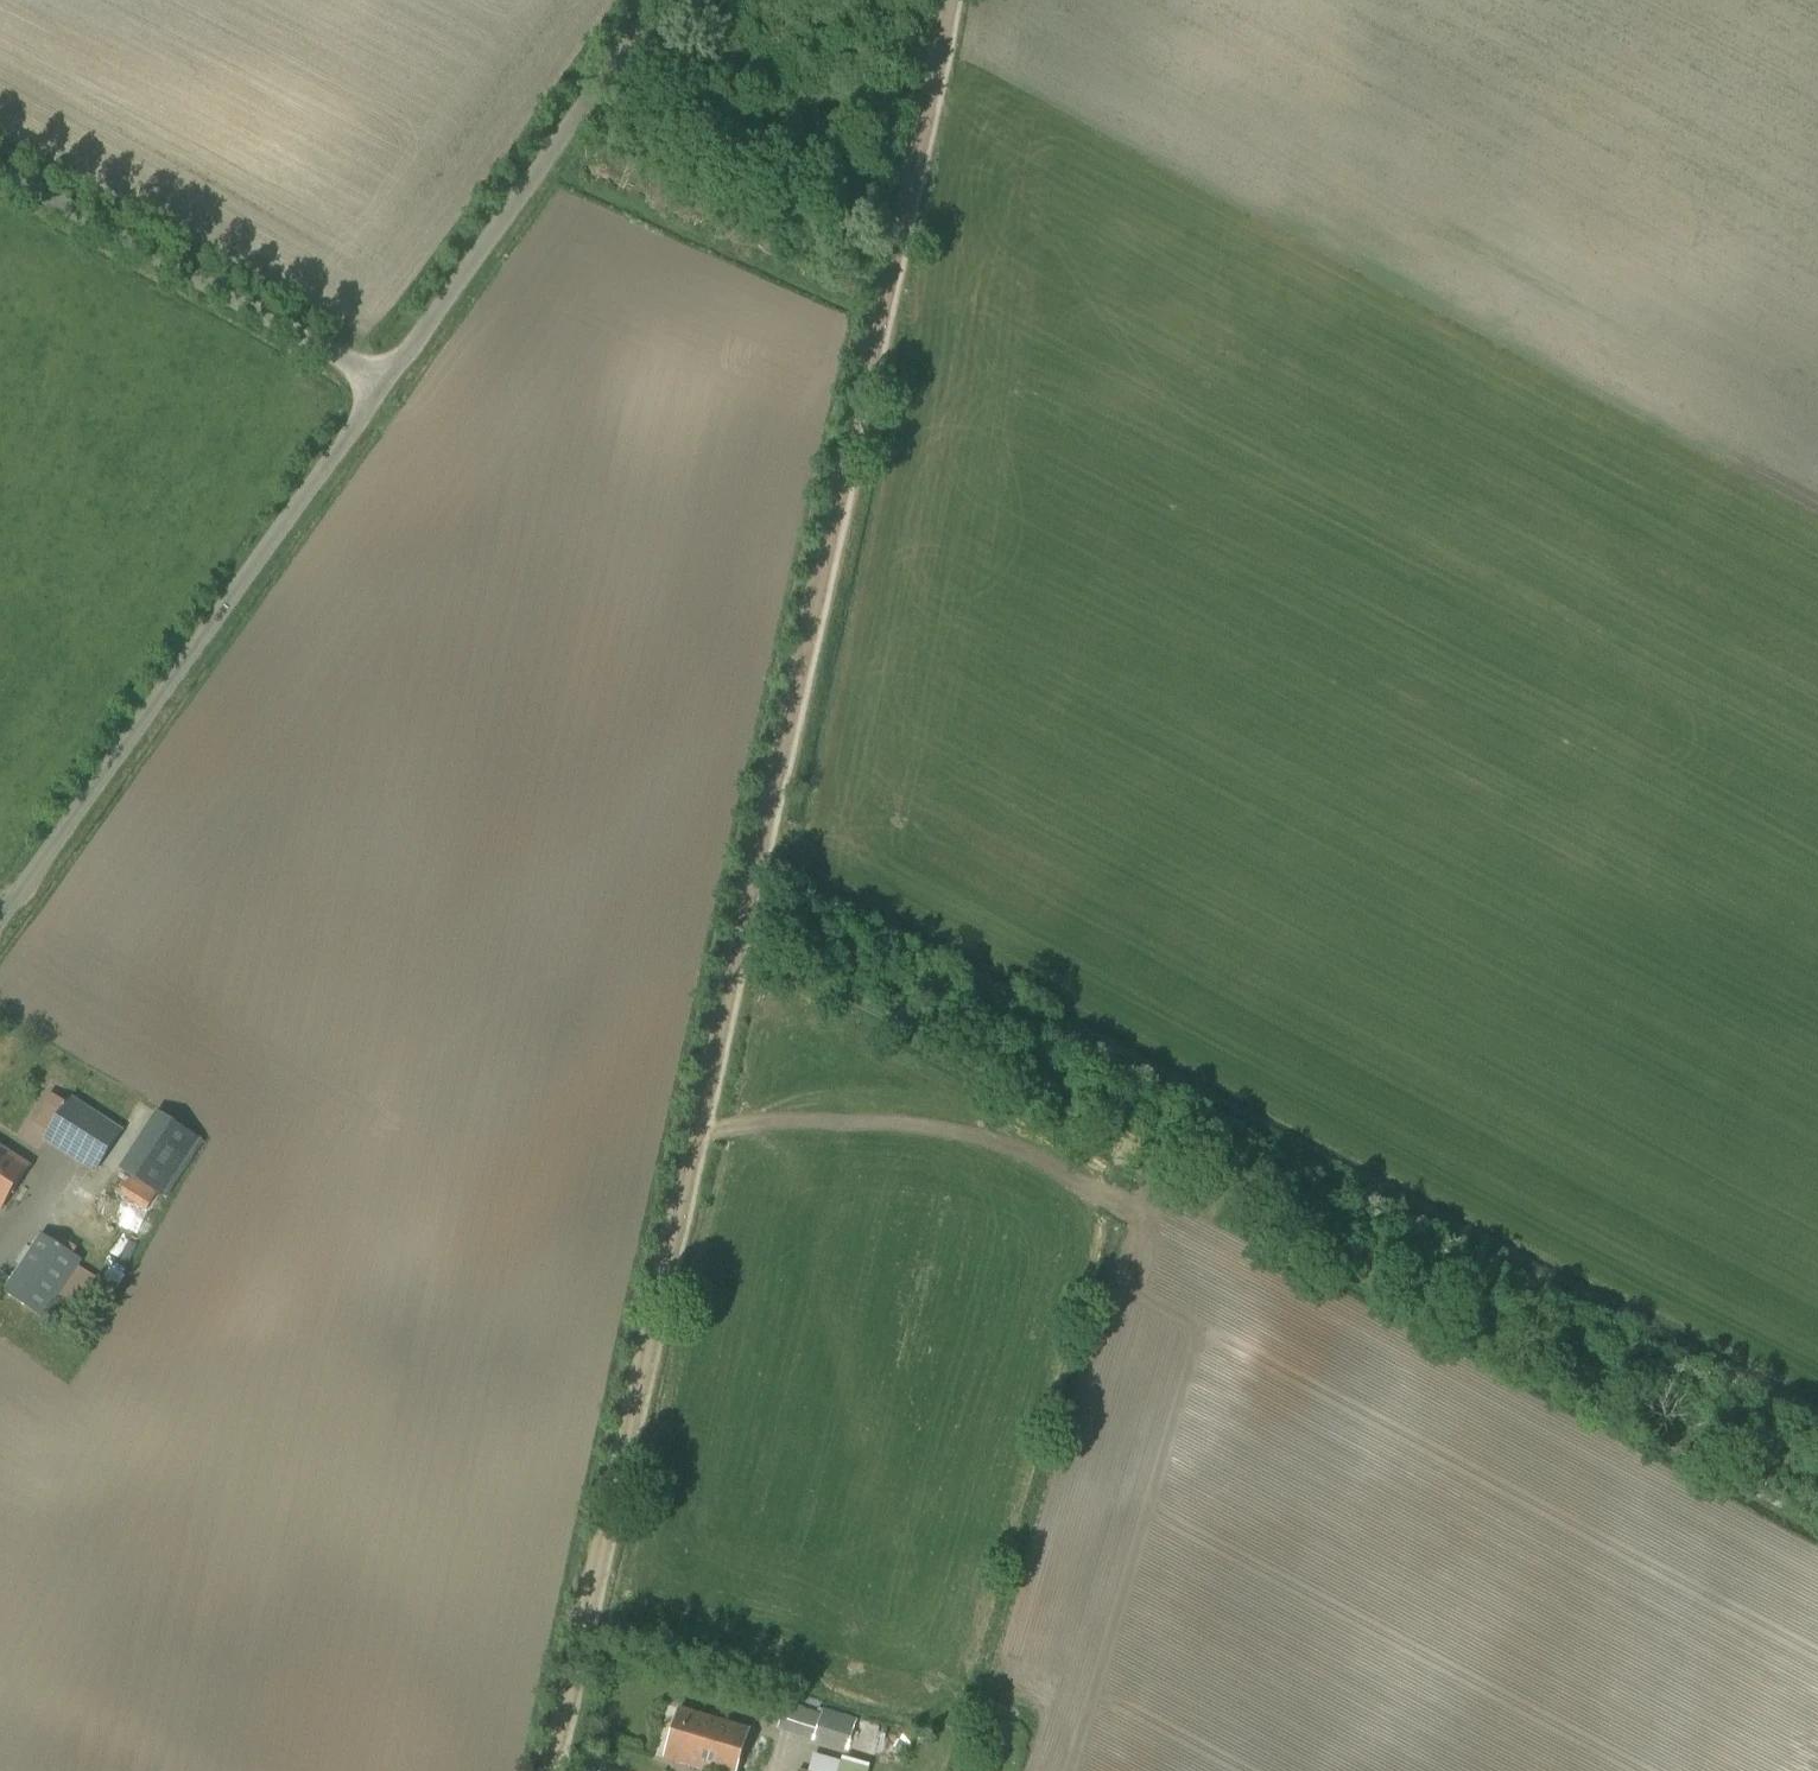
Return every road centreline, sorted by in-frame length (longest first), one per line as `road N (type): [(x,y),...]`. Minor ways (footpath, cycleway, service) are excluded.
road 1 (track): [(552,1770),(949,0)]
road 2 (unclassified): [(0,918),(386,379)]
road 3 (unclassified): [(386,379),(660,0)]
road 4 (unclassified): [(386,379),(0,173)]

